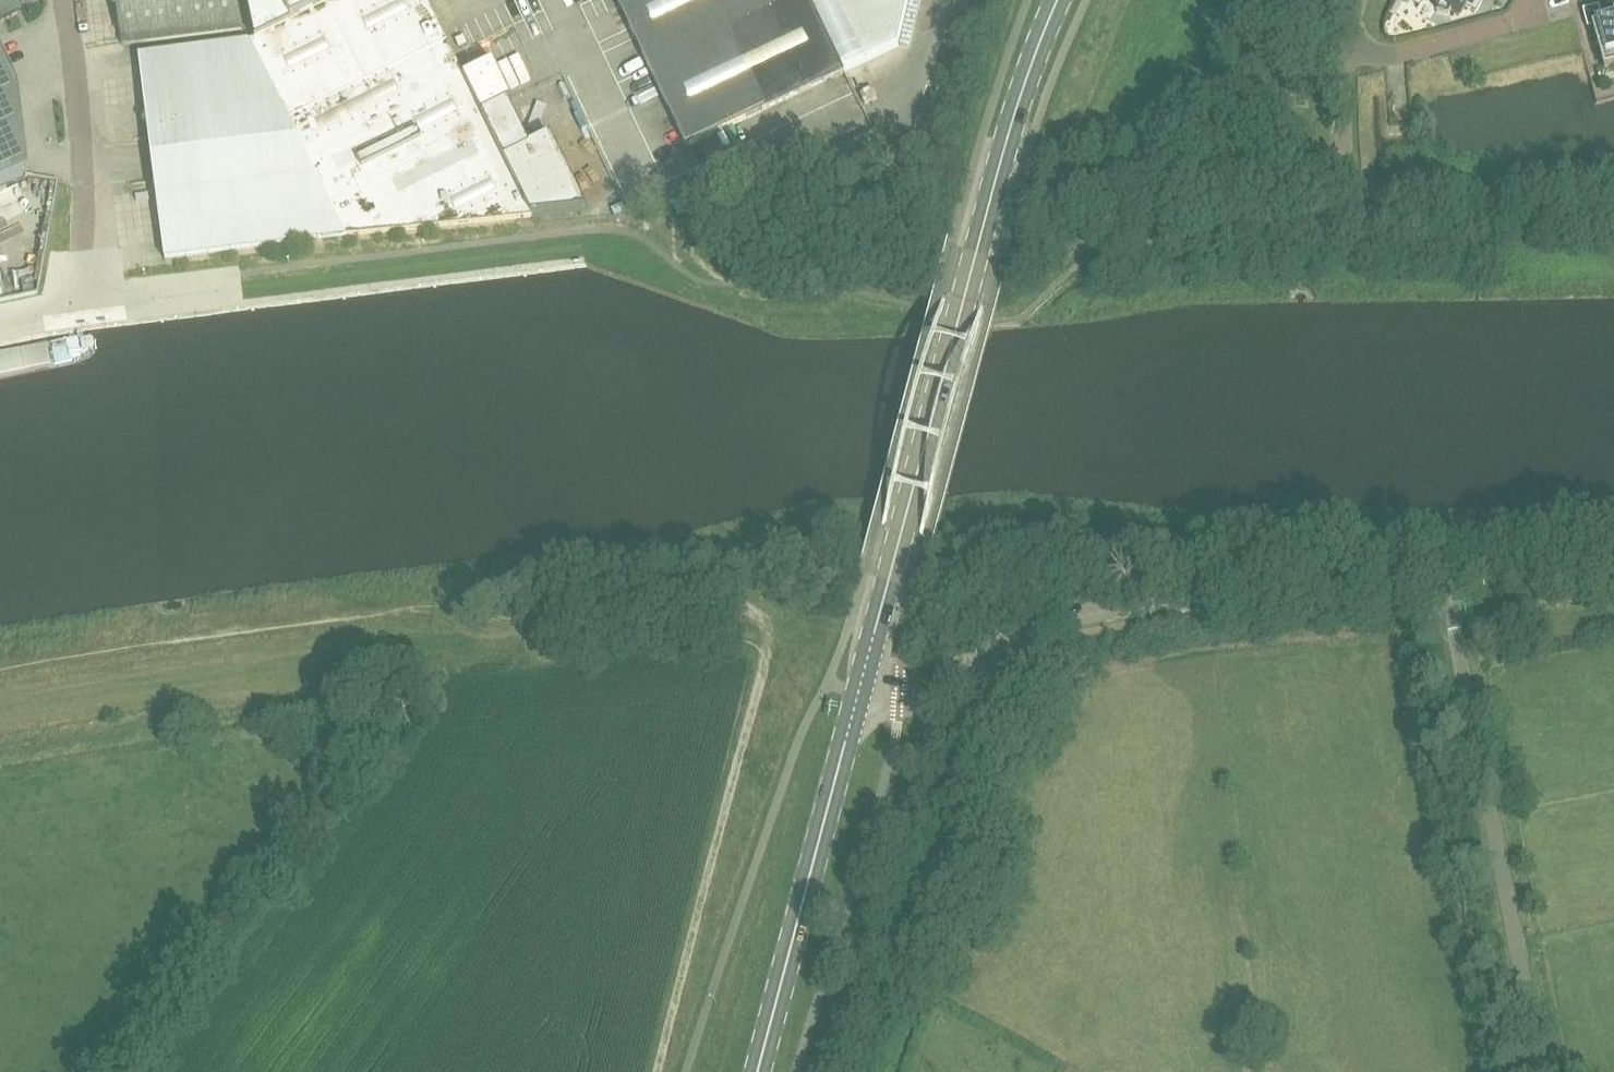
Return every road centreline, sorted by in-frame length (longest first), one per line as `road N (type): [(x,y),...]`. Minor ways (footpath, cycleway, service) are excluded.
road 1 (track): [(660,1071),(760,654),(730,629),(667,616),(447,622)]
road 2 (secondary): [(861,691),(976,244),(1062,0)]
road 3 (tertiary): [(861,691),(926,697),(947,690),(1009,643),(1106,610),(1445,583)]
road 4 (unclassified): [(1542,1071),(1445,583)]
road 5 (secondary): [(763,1071),(861,691)]
road 6 (unclassified): [(68,304),(82,289),(89,177),(69,0)]
road 7 (residential): [(1349,48),(1384,54),(1515,19),(1526,0)]
road 8 (tertiary): [(1613,577),(1445,583)]
road 9 (residential): [(1348,199),(1349,48)]

